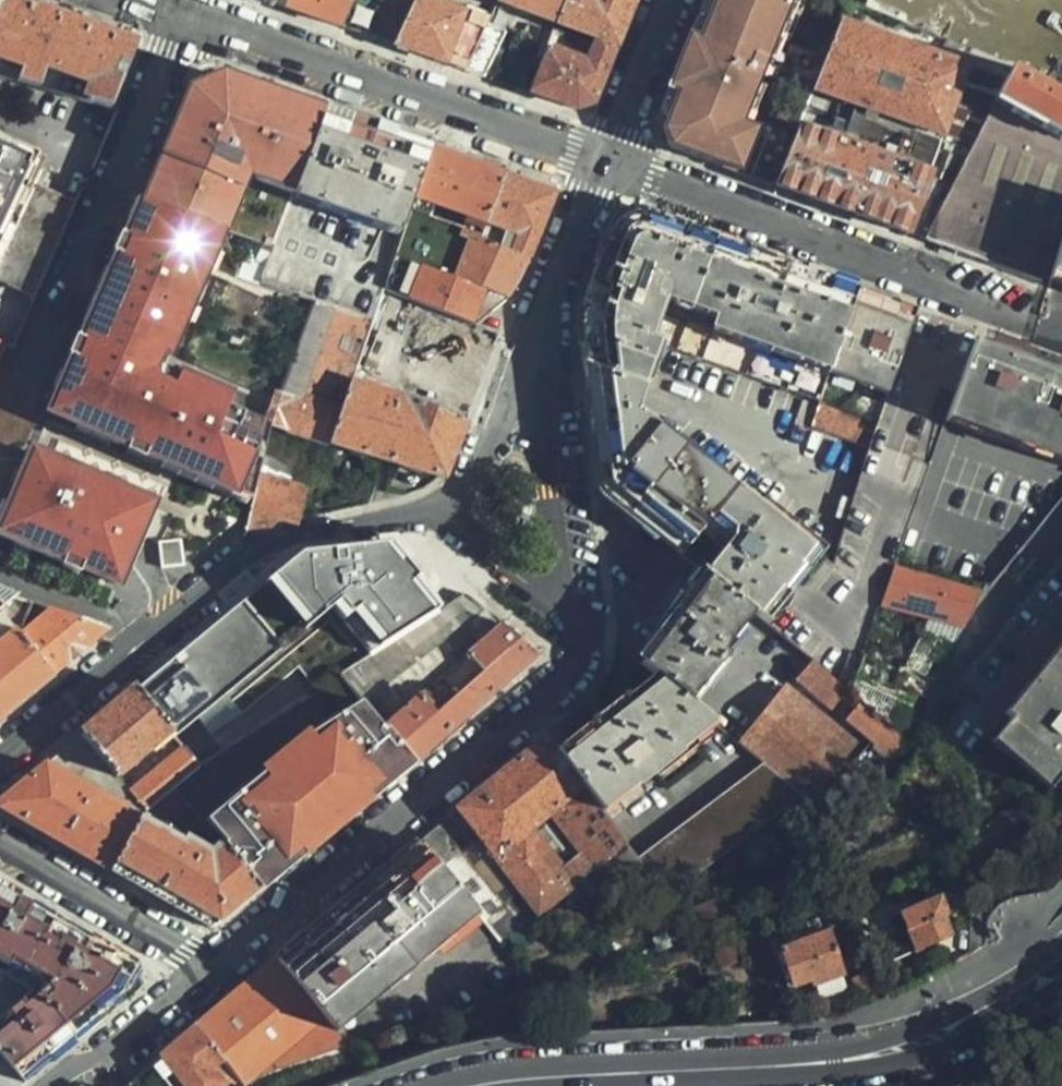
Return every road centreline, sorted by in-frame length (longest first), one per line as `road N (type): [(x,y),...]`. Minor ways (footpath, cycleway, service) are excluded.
road 1 (primary): [(490,1085),(846,1060),(980,1014),(1061,963)]
road 2 (residential): [(219,966),(563,686),(574,648),(572,616)]
road 3 (residential): [(1034,322),(605,166)]
road 4 (residential): [(605,166),(186,16)]
road 5 (residential): [(436,505),(292,535),(248,554),(154,632)]
road 6 (residential): [(77,279),(186,16)]
road 7 (residential): [(572,616),(533,347)]
road 8 (residential): [(0,842),(219,966)]
road 9 (residential): [(47,1085),(69,1068),(101,1059),(219,966)]
road 10 (residential): [(154,632),(0,760)]
road 11 (residential): [(533,347),(605,166)]
road 12 (residential): [(533,347),(507,415),(436,505)]
road 13 (residential): [(605,166),(669,0)]
road 14 (residential): [(572,616),(436,505)]
road 15 (residential): [(154,632),(0,580)]

